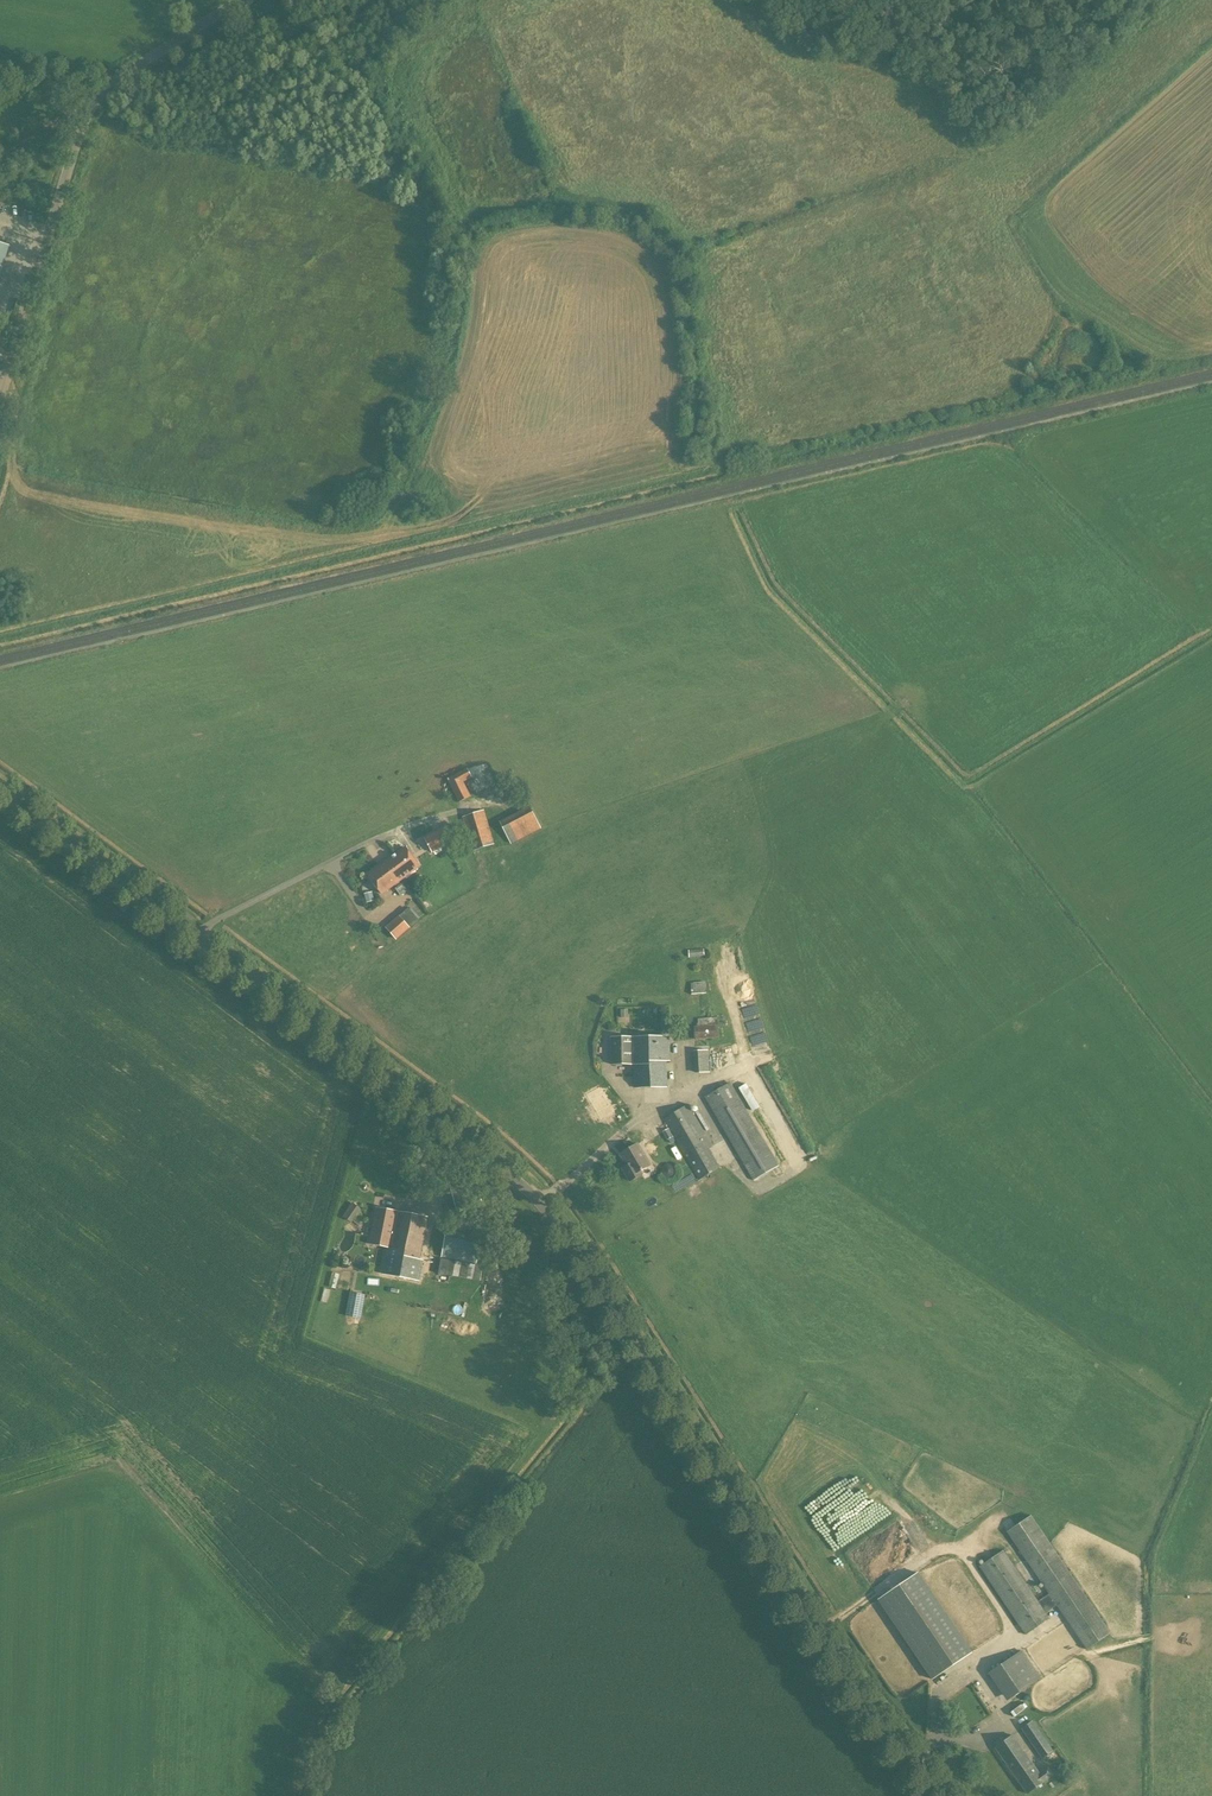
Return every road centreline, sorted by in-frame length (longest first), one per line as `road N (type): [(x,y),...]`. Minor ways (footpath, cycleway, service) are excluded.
road 1 (unclassified): [(947,1795),(808,1611),(537,1195),(356,1050),(0,790)]
road 2 (tertiary): [(0,412),(92,96),(241,0)]

